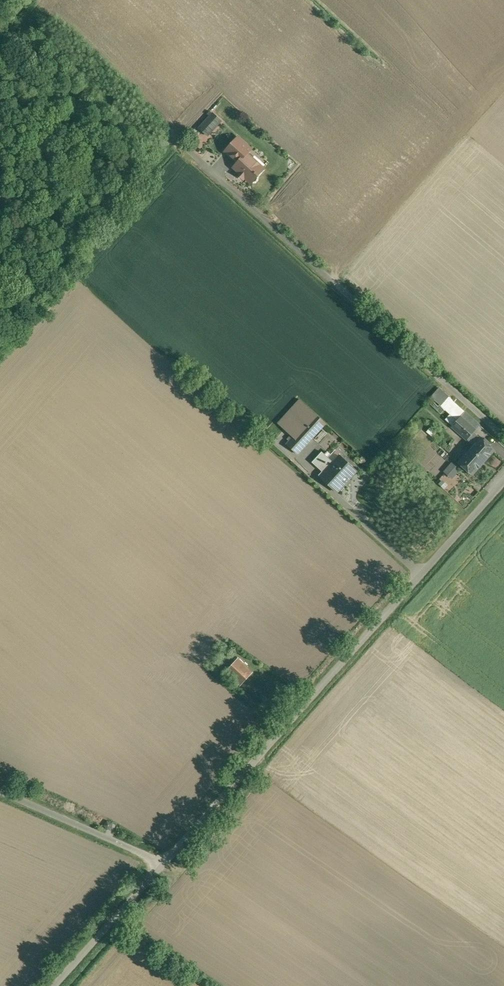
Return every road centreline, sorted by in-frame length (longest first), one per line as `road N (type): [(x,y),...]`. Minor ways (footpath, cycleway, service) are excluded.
road 1 (unclassified): [(503,482),(163,863)]
road 2 (unclassified): [(0,793),(163,863)]
road 3 (unclassified): [(163,863),(54,985)]

